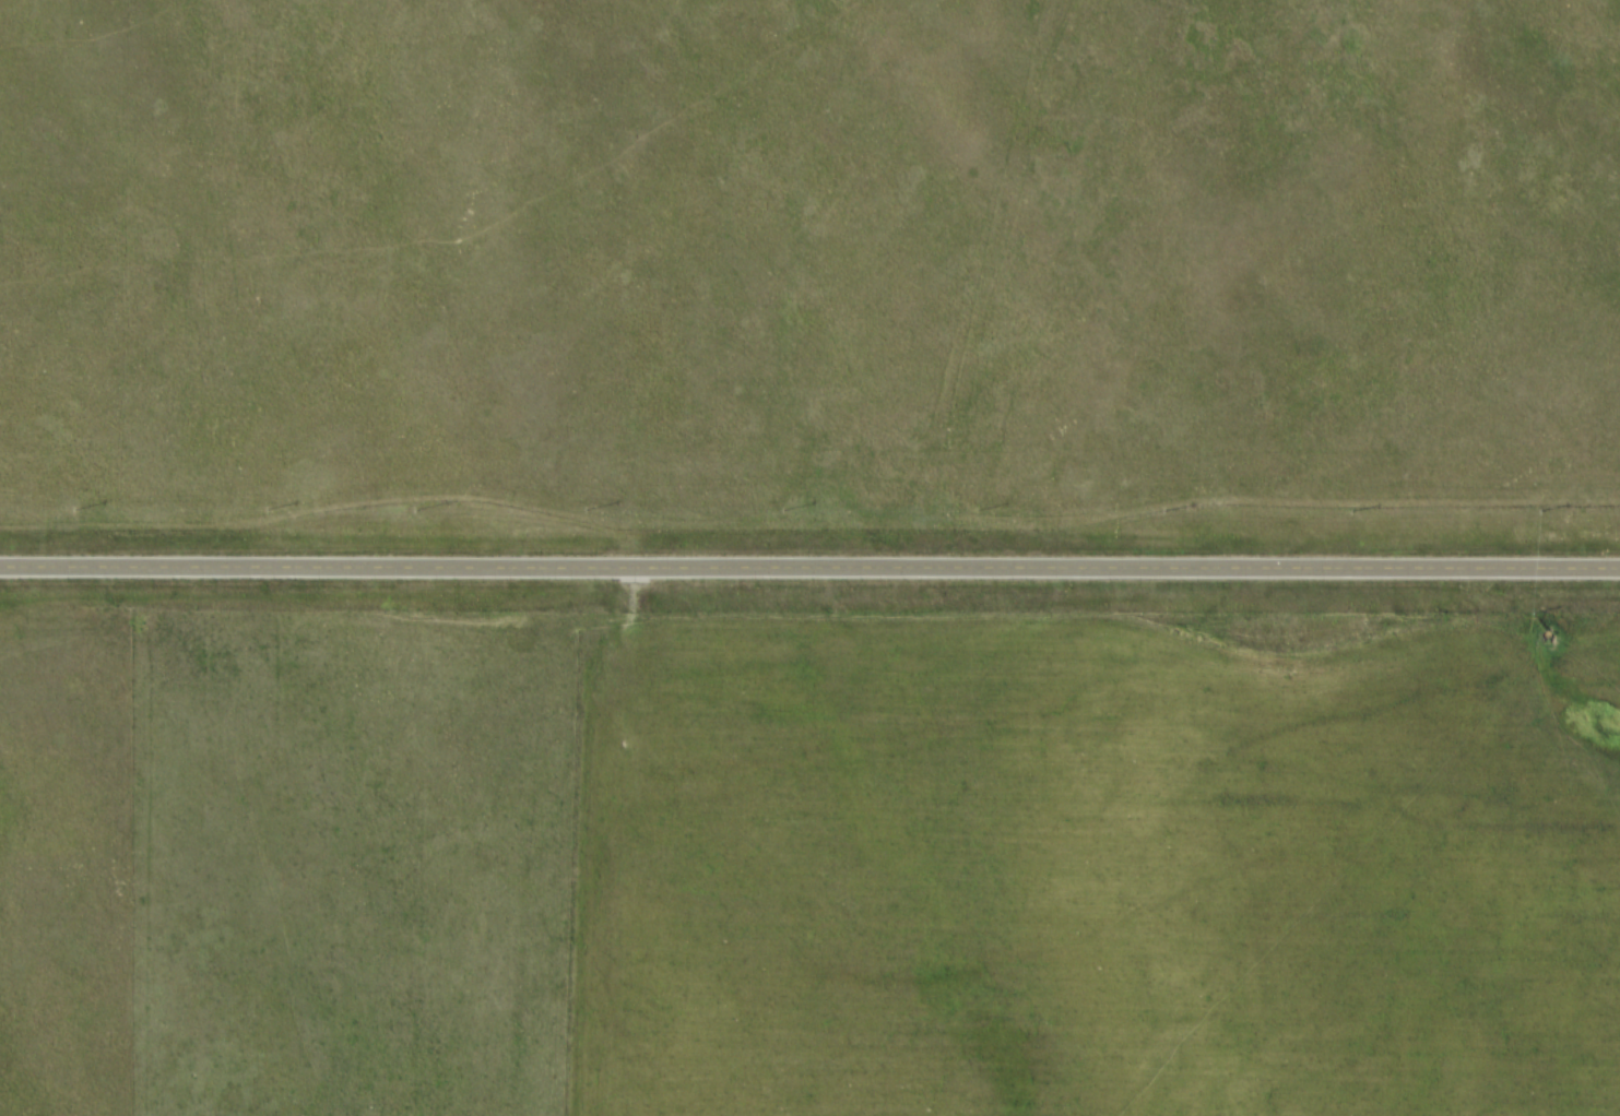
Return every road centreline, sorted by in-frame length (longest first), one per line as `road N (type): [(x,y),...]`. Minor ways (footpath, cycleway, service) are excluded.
road 1 (primary): [(1619,565),(0,563)]

